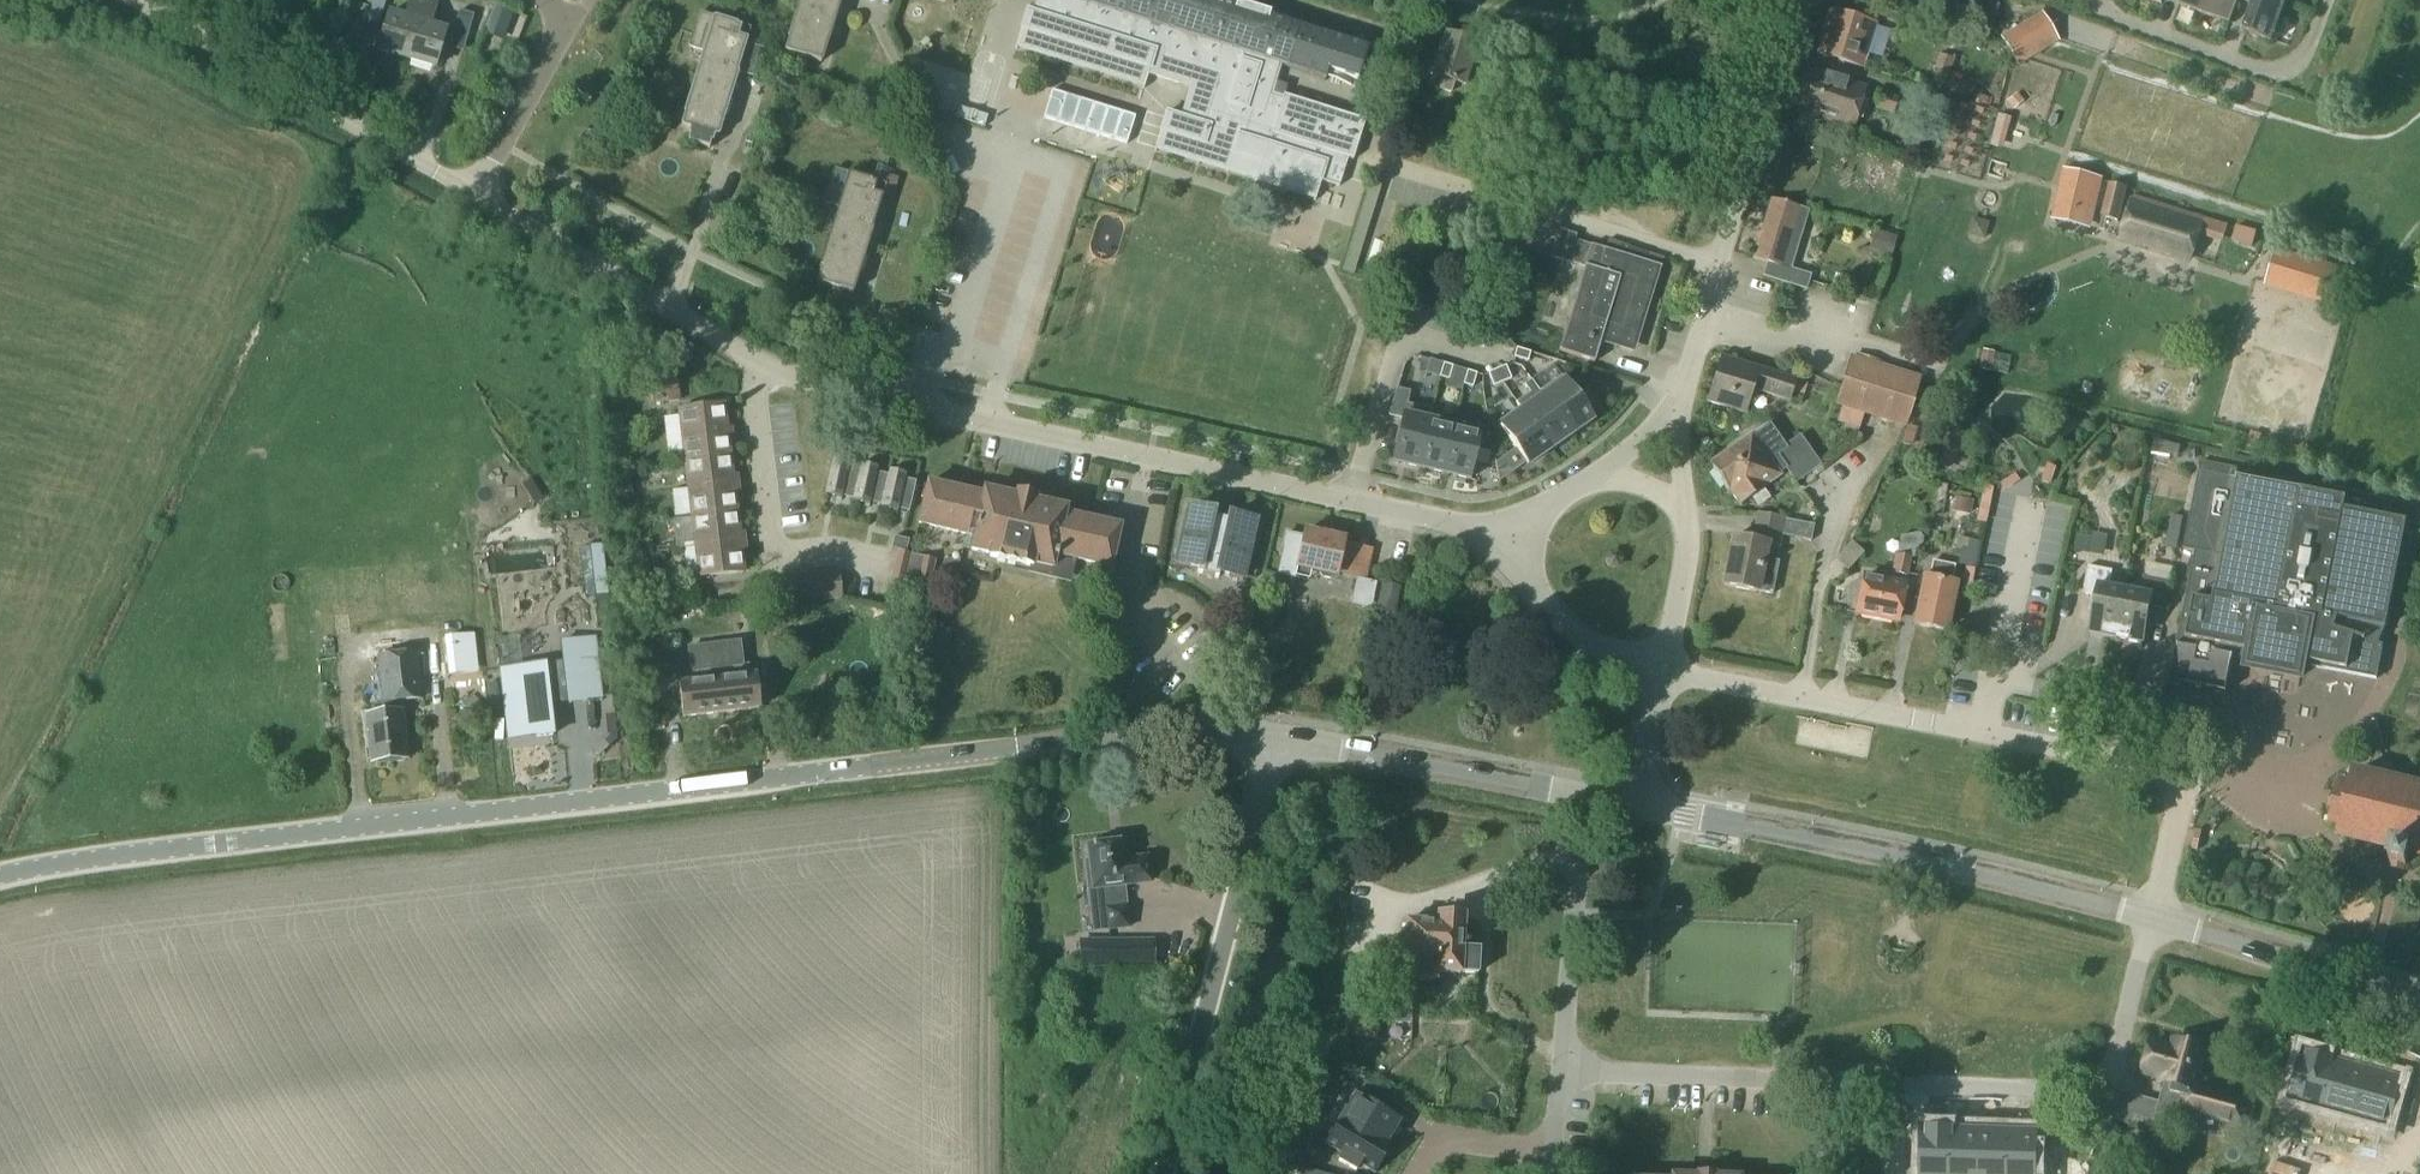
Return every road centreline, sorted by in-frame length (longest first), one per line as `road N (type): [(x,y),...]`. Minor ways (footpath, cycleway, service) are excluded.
road 1 (tertiary): [(0,875),(1016,751)]
road 2 (residential): [(1510,545),(1354,501),(916,403),(764,359)]
road 3 (residential): [(2152,921),(2181,799),(2170,774),(1715,681),(1660,655)]
road 4 (residential): [(2095,1090),(1566,1070)]
road 5 (tertiary): [(2152,921),(1638,804)]
road 6 (tertiary): [(1164,1173),(1279,739)]
road 7 (residential): [(1678,395),(1707,321),(1795,0)]
road 8 (residential): [(479,195),(133,0)]
road 9 (residential): [(764,359),(479,195)]
road 10 (residential): [(880,566),(835,556),(773,562),(756,380),(764,359)]
road 11 (tertiary): [(1578,793),(1279,739)]
road 12 (residential): [(2326,0),(2308,51),(2290,67),(2266,70),(2109,15),(2100,4)]
road 13 (tertiary): [(2419,1005),(2152,921)]
road 14 (residential): [(1566,1070),(1578,793)]
road 15 (tertiary): [(1279,739),(1195,729),(1016,751)]
road 16 (residential): [(541,0),(565,29),(479,195)]
road 17 (residential): [(1640,662),(1567,635),(1510,545)]
road 18 (residential): [(2152,921),(2109,1080),(2095,1090)]
road 19 (residential): [(1638,804),(1651,690),(1640,662)]
road 20 (residential): [(1660,655),(1686,589),(1690,516)]
road 21 (residential): [(1690,516),(1678,395)]

